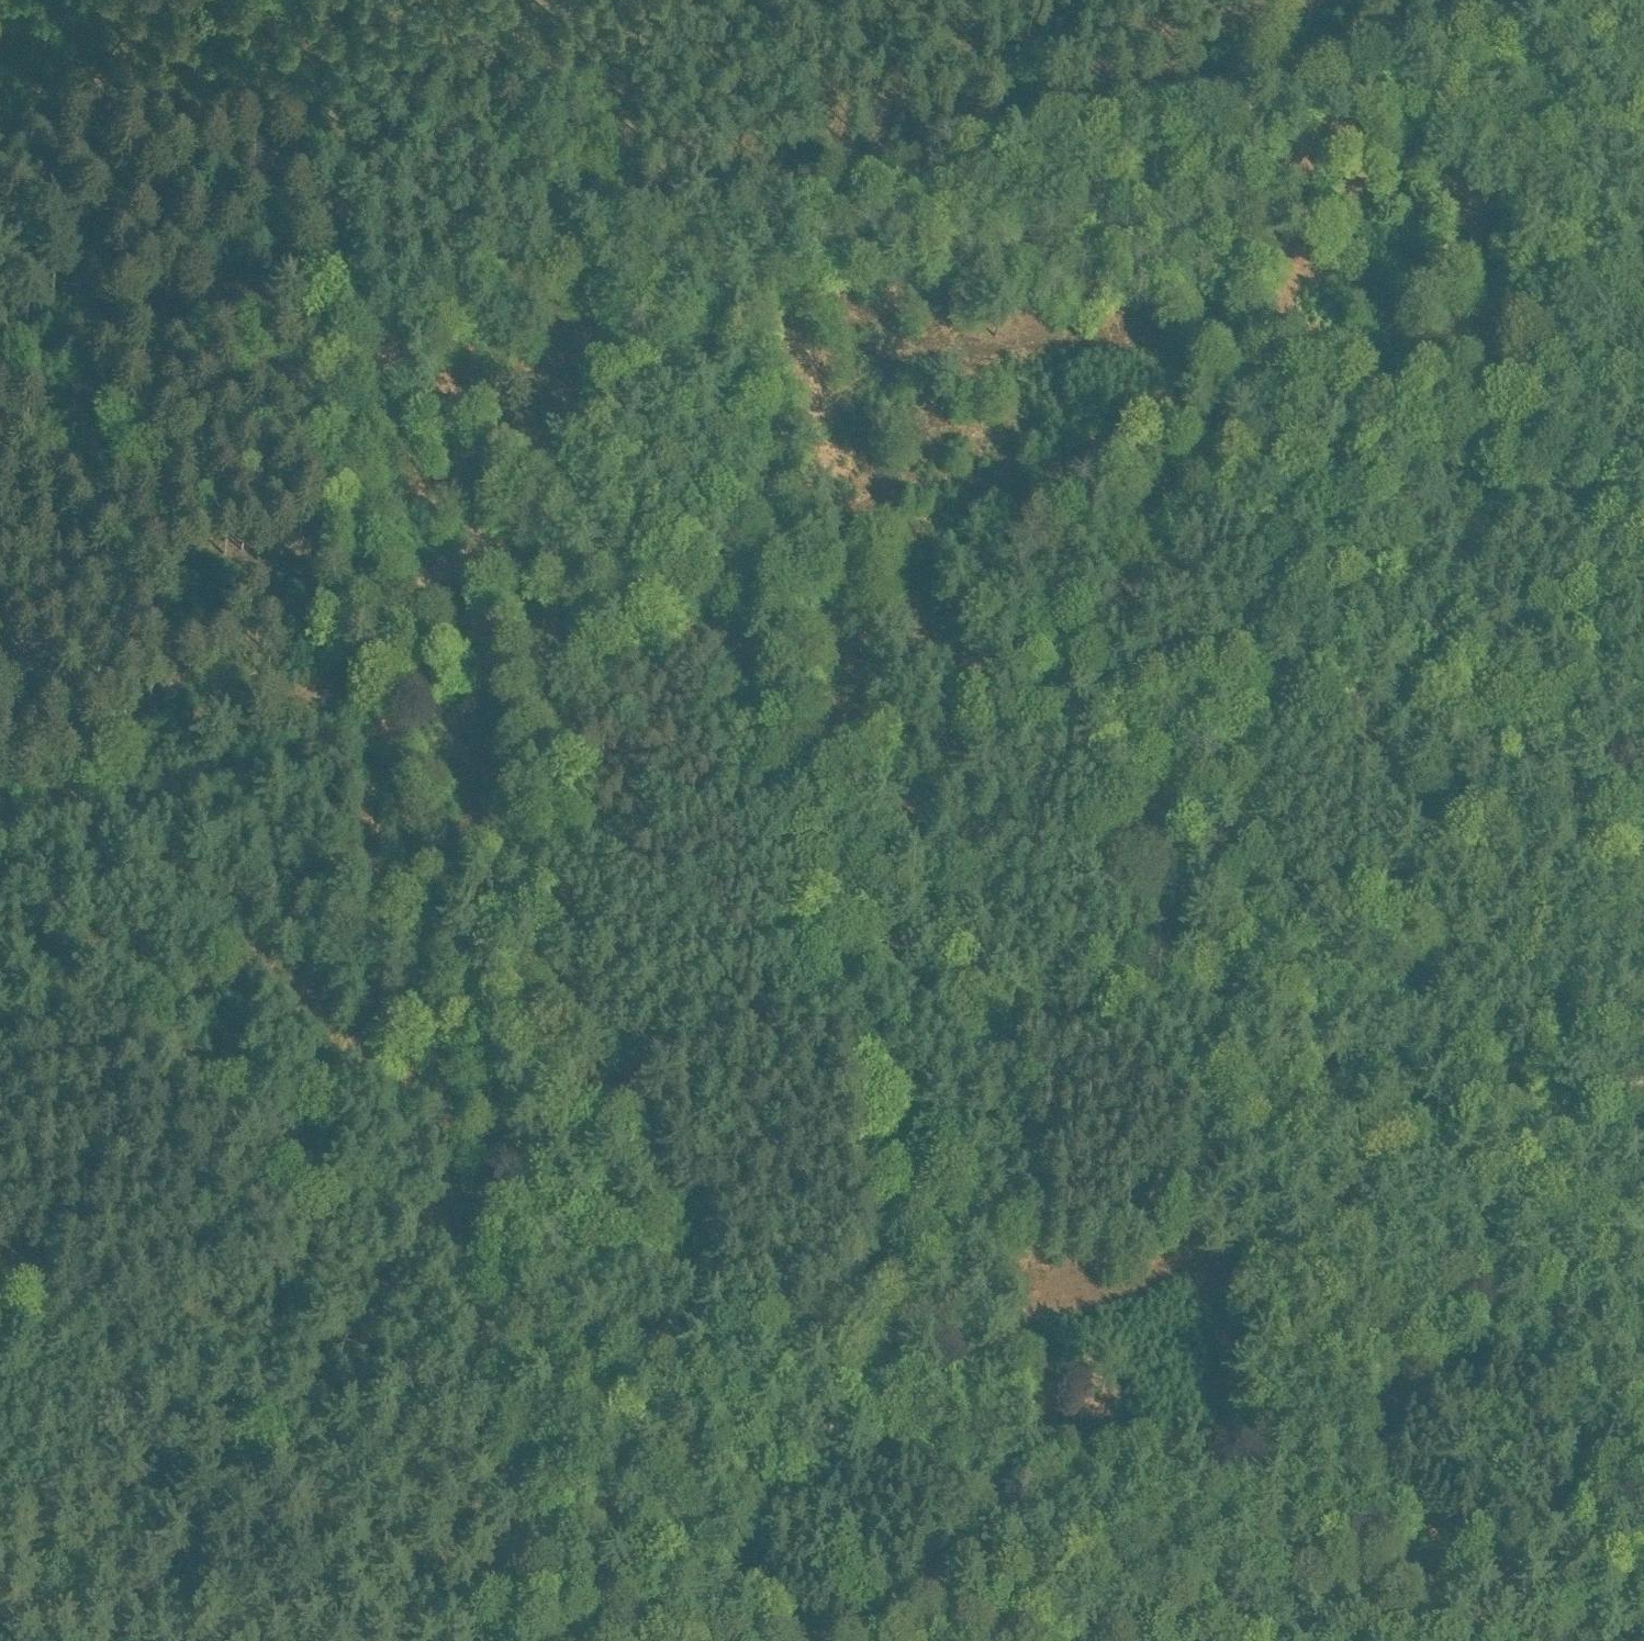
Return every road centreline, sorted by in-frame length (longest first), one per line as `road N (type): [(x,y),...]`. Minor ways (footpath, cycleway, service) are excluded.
road 1 (track): [(525,1640),(333,316),(260,0)]
road 2 (track): [(1643,1564),(1102,1640)]

